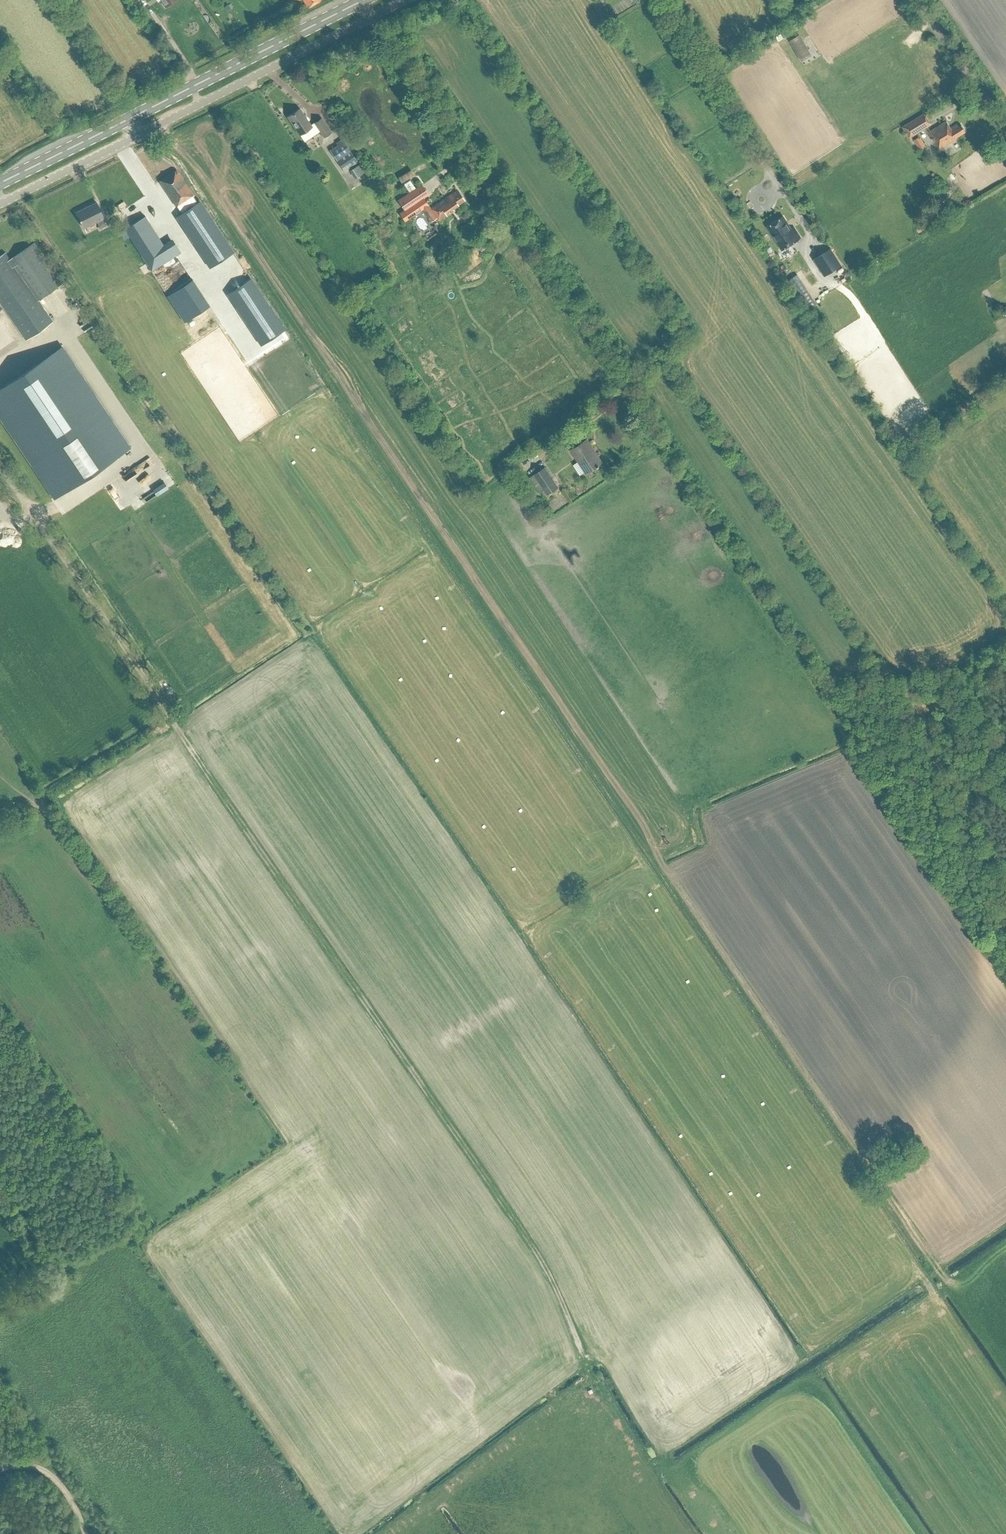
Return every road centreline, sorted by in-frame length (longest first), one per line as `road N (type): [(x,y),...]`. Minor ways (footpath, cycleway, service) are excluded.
road 1 (track): [(152,128),(187,156),(232,214),(670,878),(956,1285)]
road 2 (track): [(0,468),(513,1217),(549,1274),(590,1381)]
road 3 (unclassified): [(0,204),(404,0)]
road 4 (primary): [(361,0),(0,182)]
road 5 (unclassified): [(1005,130),(917,0)]

